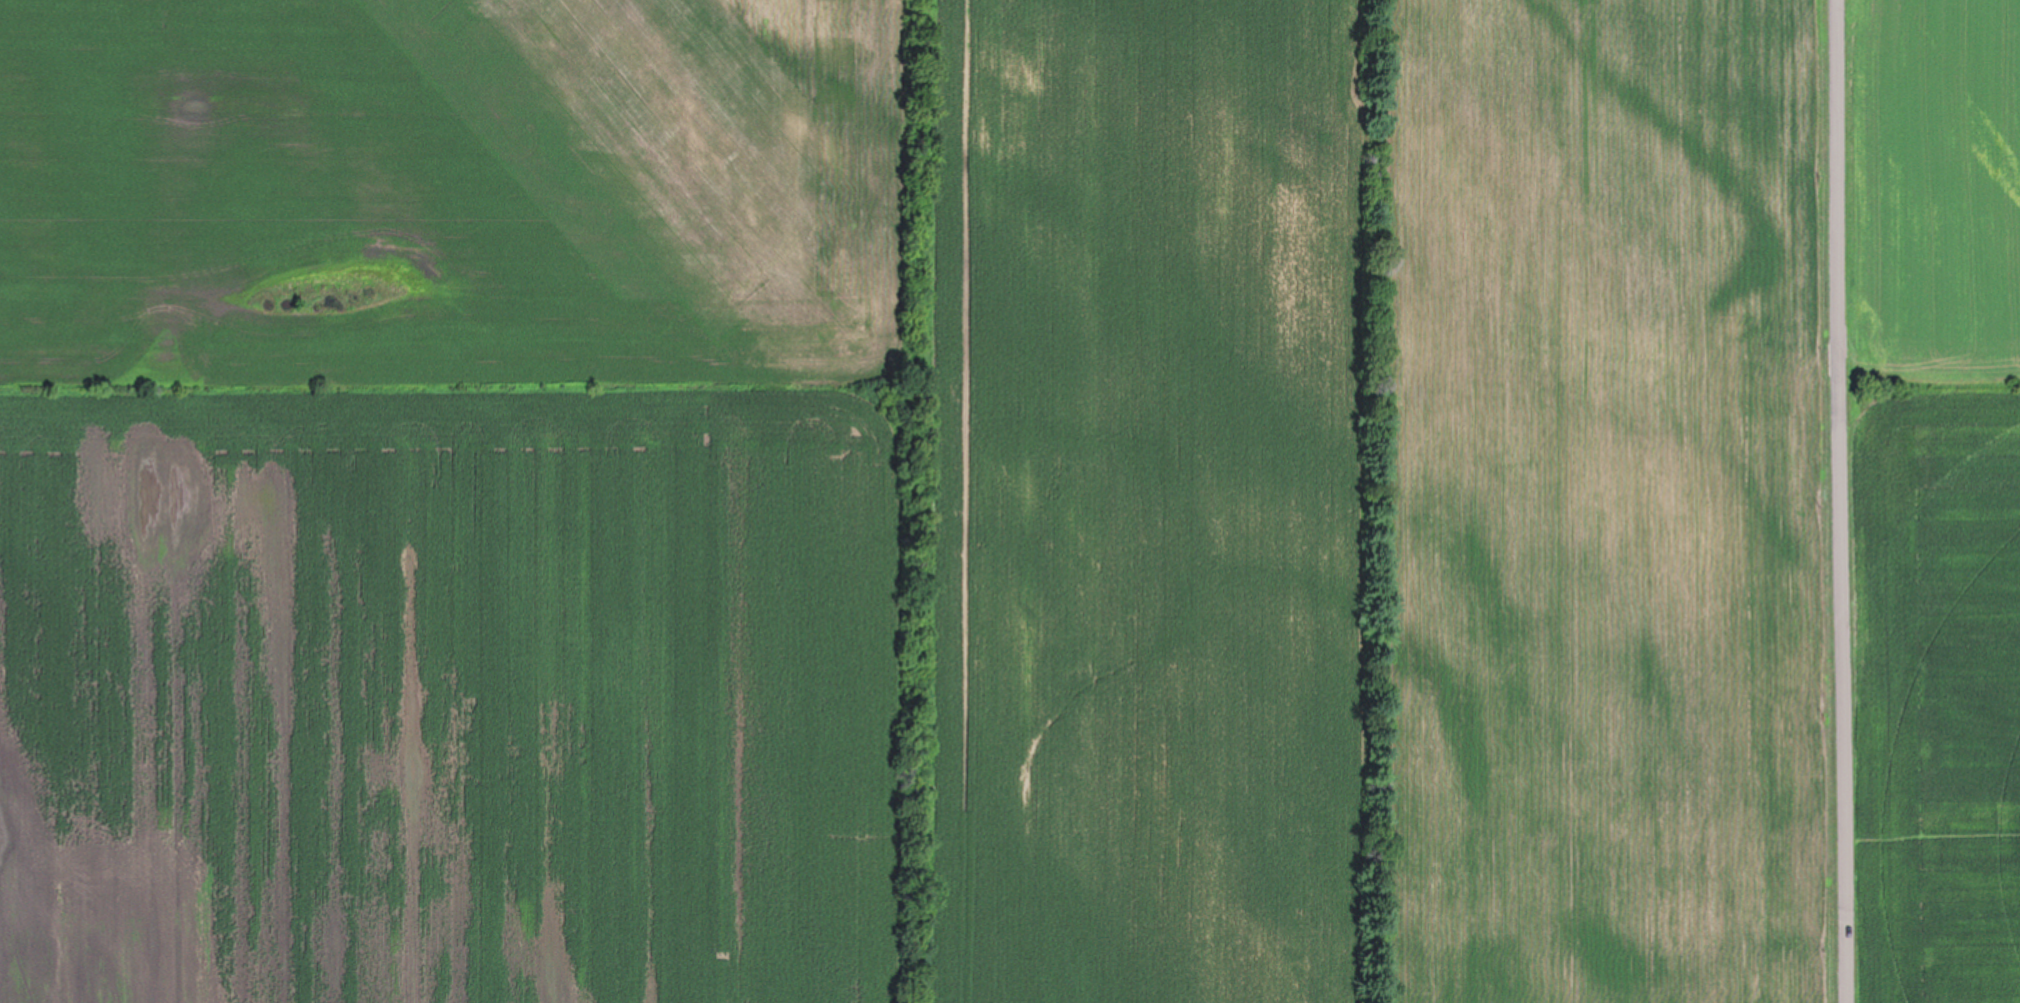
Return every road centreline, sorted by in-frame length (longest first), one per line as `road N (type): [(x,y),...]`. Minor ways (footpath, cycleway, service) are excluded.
road 1 (residential): [(1848,1002),(1840,0)]

